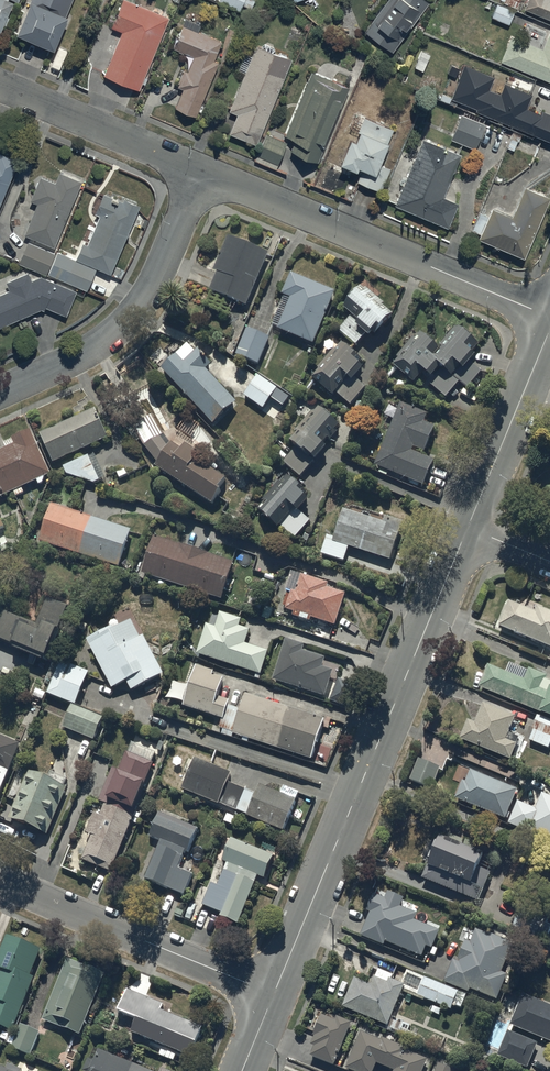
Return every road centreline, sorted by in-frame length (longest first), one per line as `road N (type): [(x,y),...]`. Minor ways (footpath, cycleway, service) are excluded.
road 1 (tertiary): [(273,995),(467,530)]
road 2 (residential): [(202,171),(549,318)]
road 3 (residential): [(202,171),(156,280),(124,325),(77,358),(0,393)]
road 4 (residential): [(0,881),(273,995)]
road 5 (residential): [(0,86),(202,171)]
road 6 (tertiary): [(467,530),(549,330)]

